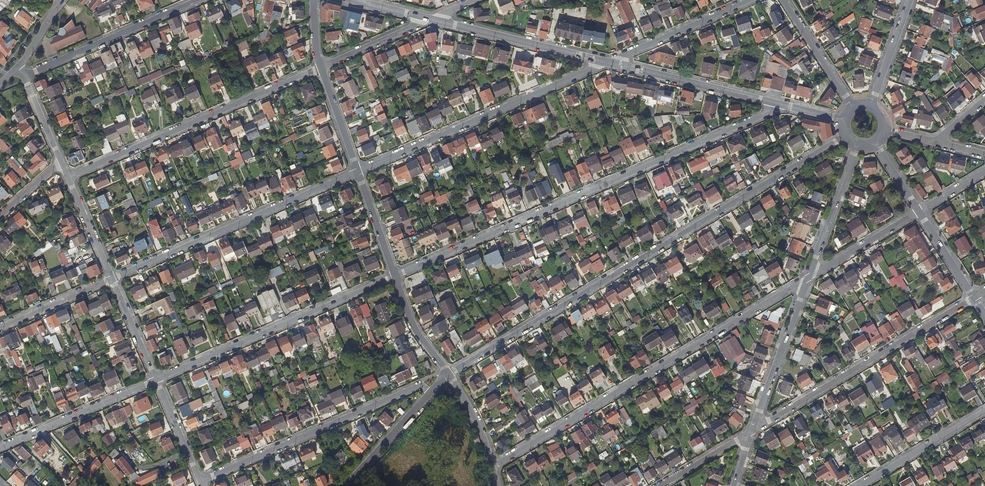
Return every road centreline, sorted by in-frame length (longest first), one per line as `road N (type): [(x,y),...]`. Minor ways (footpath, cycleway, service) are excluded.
road 1 (residential): [(847,136),(449,375)]
road 2 (residential): [(395,276),(782,106)]
road 3 (residential): [(494,467),(809,278)]
road 4 (residential): [(68,176),(321,67)]
road 5 (residential): [(609,63),(357,171)]
road 6 (residential): [(357,171),(112,279)]
road 7 (residential): [(156,380),(395,276)]
road 8 (residential): [(752,431),(974,298)]
road 9 (residential): [(200,482),(422,387),(432,394)]
road 10 (residential): [(198,0),(24,76)]
road 11 (residential): [(429,21),(609,63)]
road 12 (residential): [(609,63),(782,106)]
road 13 (residential): [(0,448),(156,380)]
road 14 (residential): [(752,431),(809,278)]
road 15 (residential): [(753,0),(609,63)]
road 16 (residential): [(984,411),(860,485)]
road 17 (residential): [(809,278),(858,144)]
road 18 (residential): [(809,278),(919,212)]
road 19 (residential): [(785,0),(854,108)]
road 20 (residential): [(346,485),(432,394)]
road 21 (residential): [(112,279),(0,329)]

